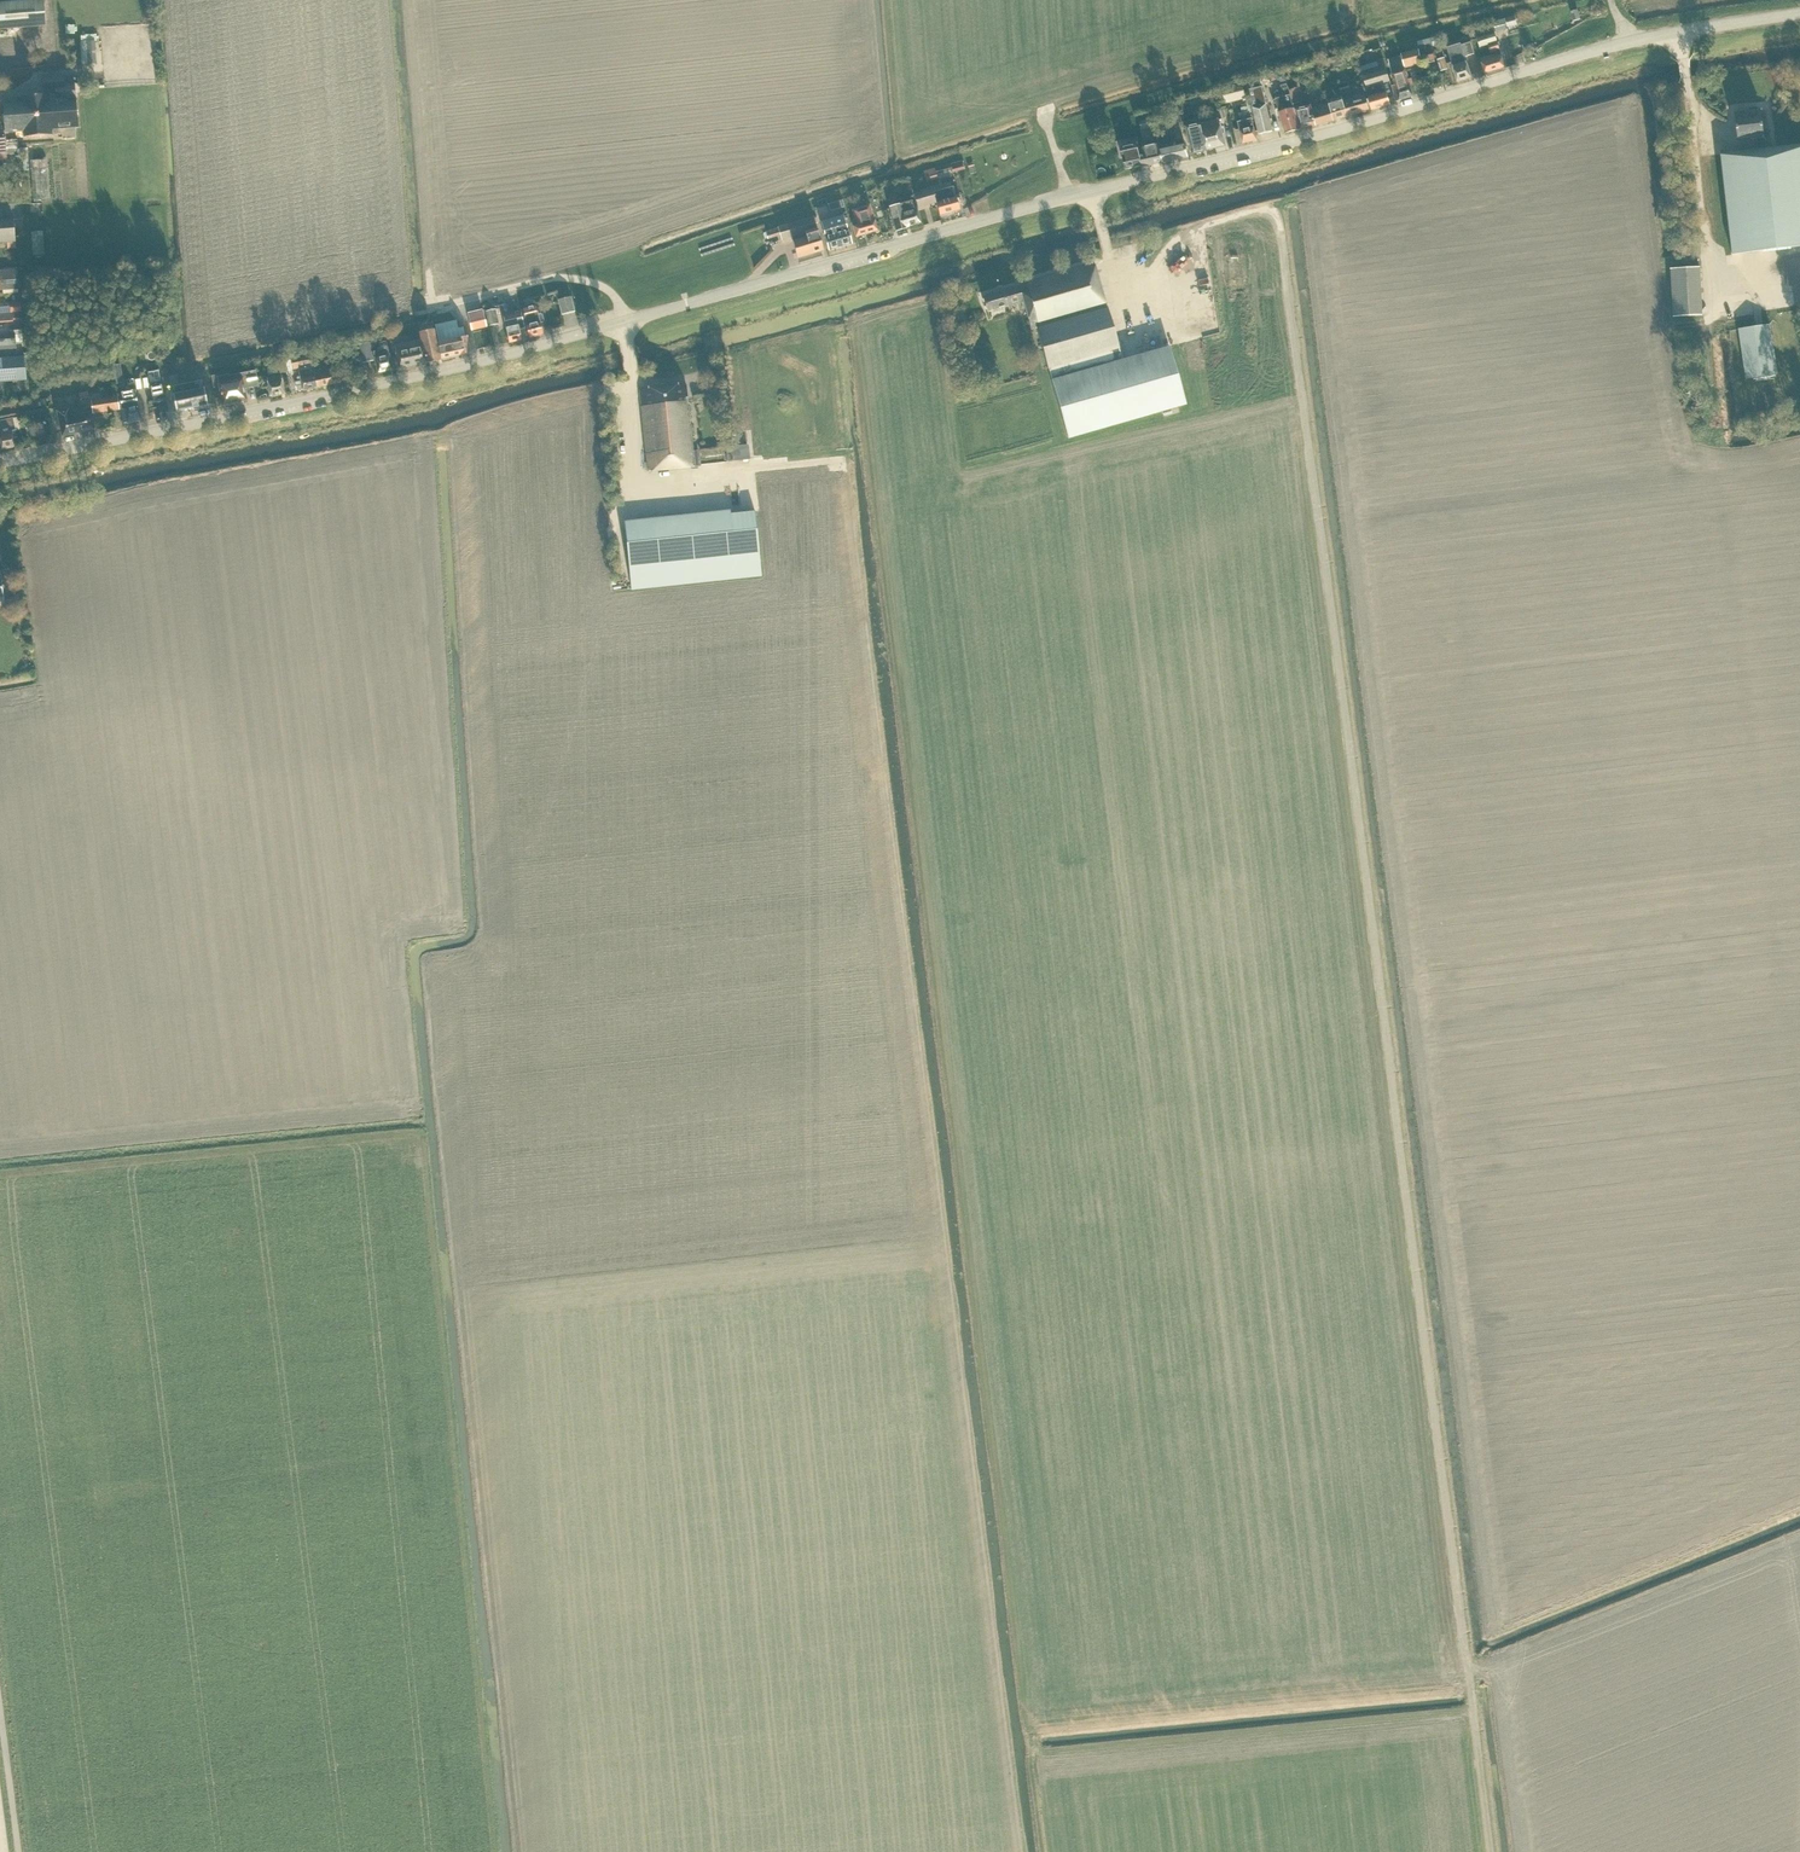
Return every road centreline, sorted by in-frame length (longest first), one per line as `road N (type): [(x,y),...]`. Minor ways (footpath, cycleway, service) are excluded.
road 1 (tertiary): [(0,464),(490,360),(1332,131),(1601,49),(1799,13)]
road 2 (track): [(1119,299),(1191,229),(1254,211),(1270,210),(1279,221),(1492,1851)]

